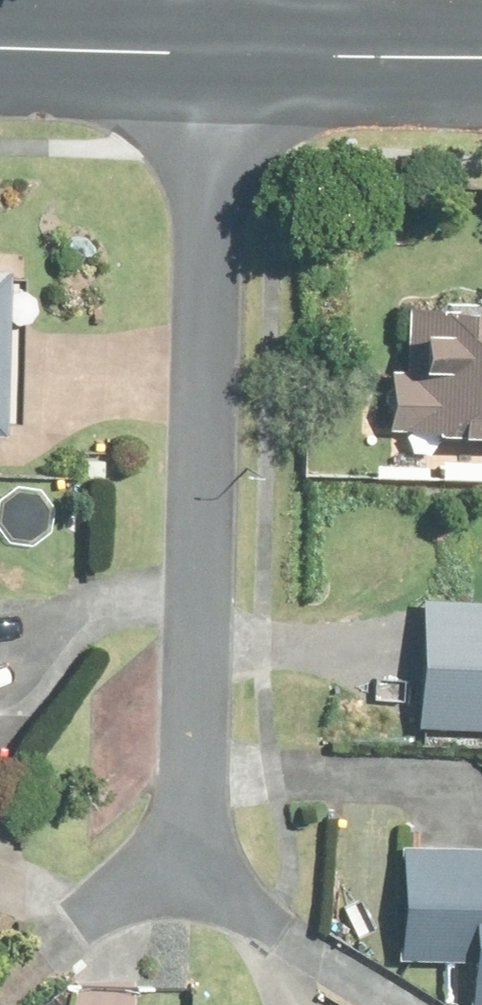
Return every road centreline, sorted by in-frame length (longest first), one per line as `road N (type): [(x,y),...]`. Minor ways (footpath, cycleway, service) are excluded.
road 1 (residential): [(257,56),(190,853),(196,863)]
road 2 (tertiary): [(257,56),(0,47)]
road 3 (tertiary): [(481,59),(257,56)]
road 4 (residential): [(196,863),(82,930)]

